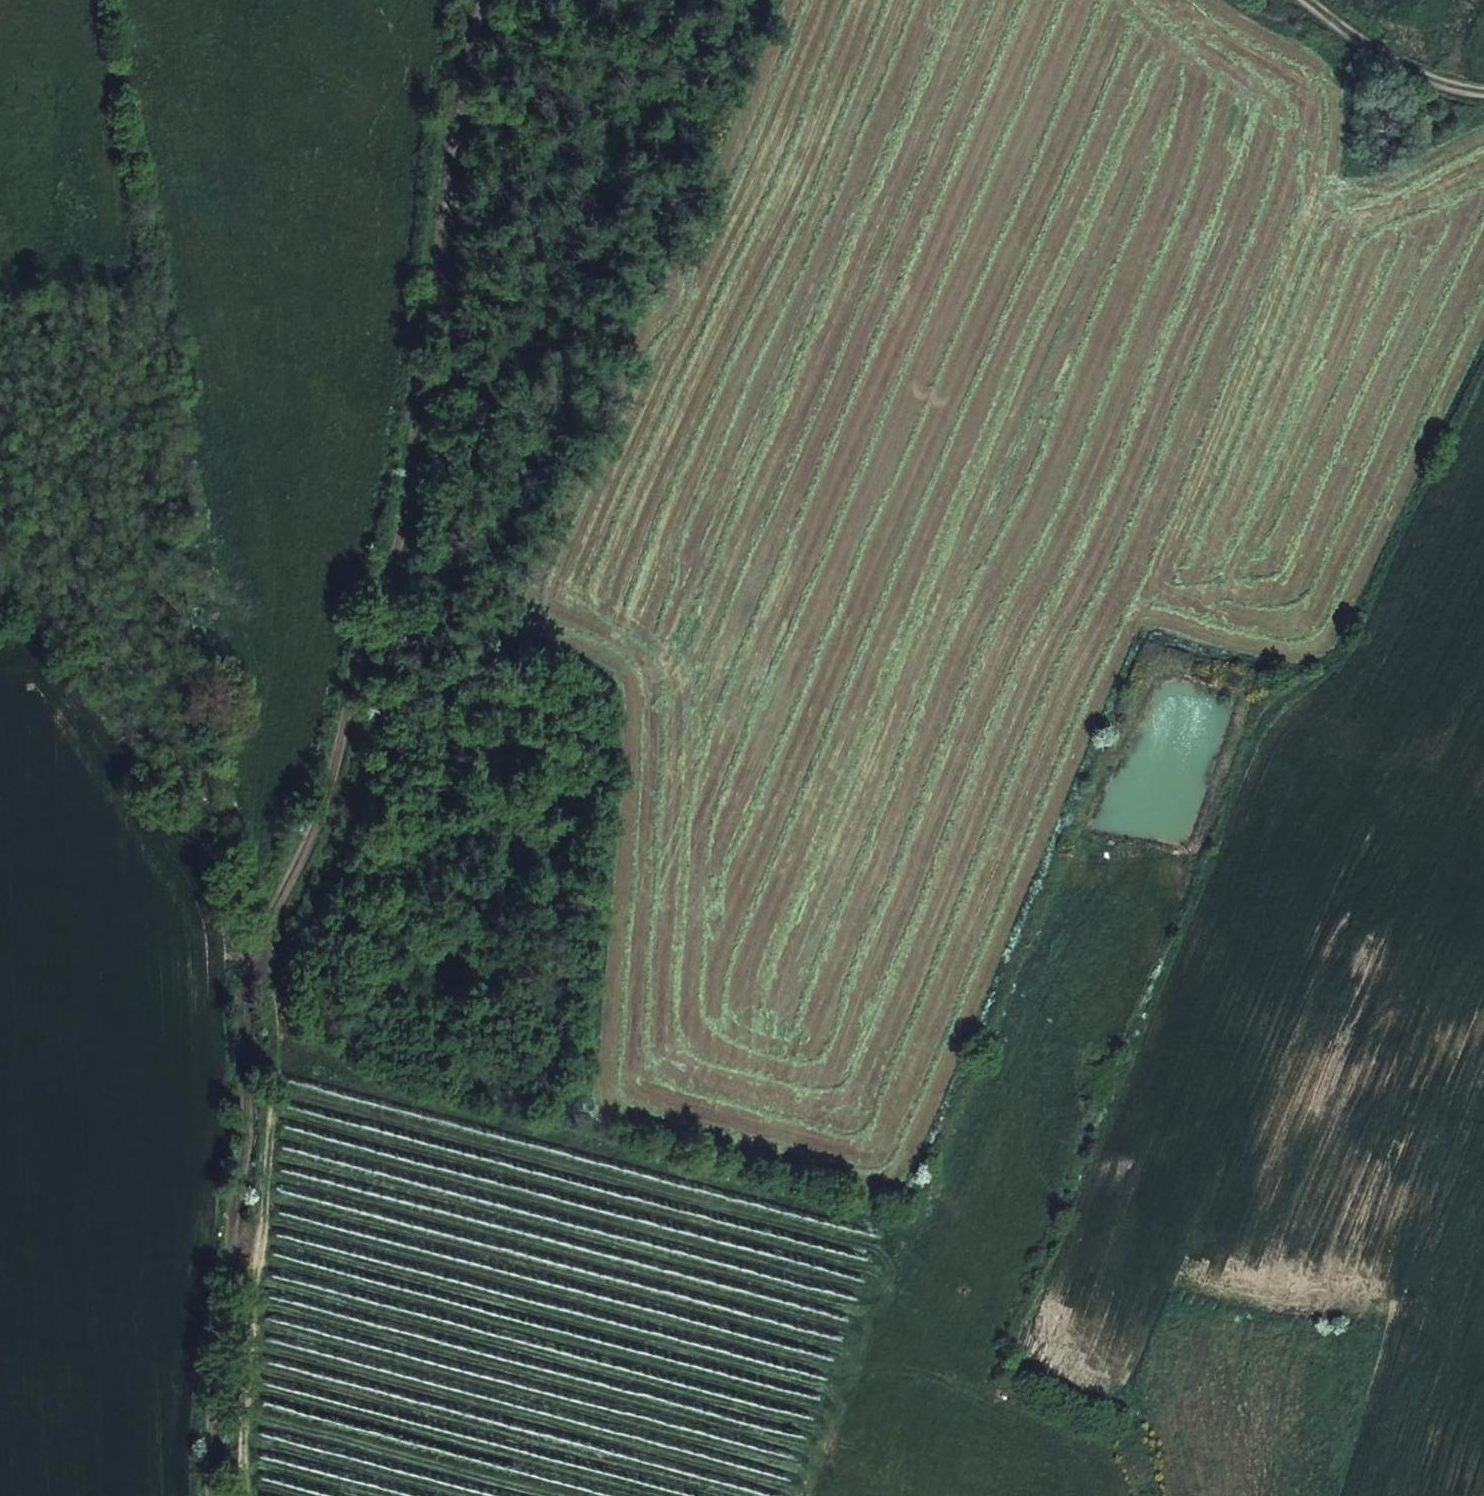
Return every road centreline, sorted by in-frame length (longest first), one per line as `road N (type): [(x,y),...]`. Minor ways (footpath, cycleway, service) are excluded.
road 1 (track): [(240,1495),(247,1217),(275,922),(411,519),(480,0)]
road 2 (track): [(1483,92),(1426,78),(1360,43),(1305,0)]

